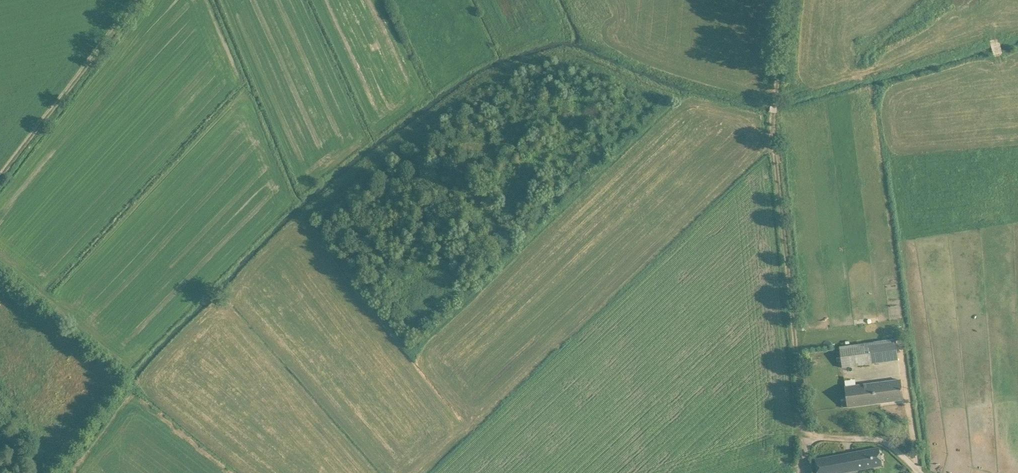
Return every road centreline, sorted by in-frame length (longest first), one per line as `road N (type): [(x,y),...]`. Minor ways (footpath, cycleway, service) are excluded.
road 1 (track): [(860,439),(809,431),(803,423),(772,111),(783,0)]
road 2 (track): [(141,0),(0,172)]

